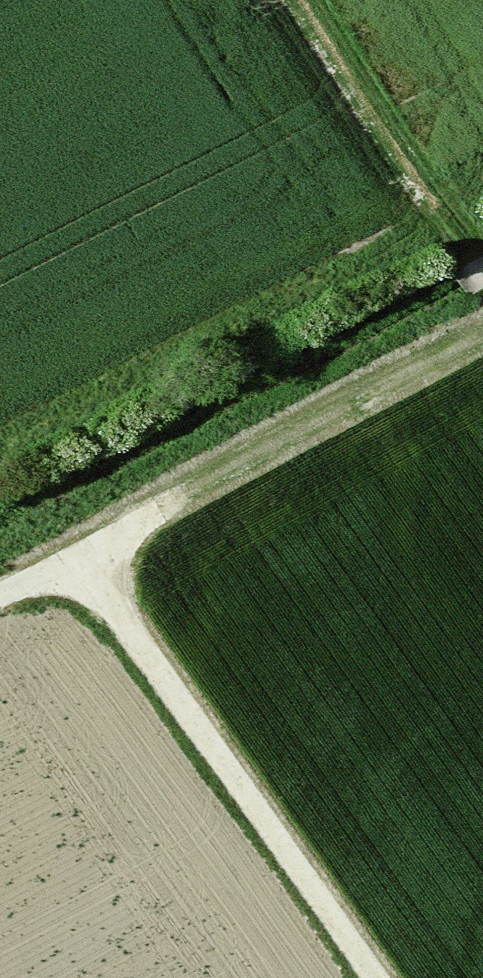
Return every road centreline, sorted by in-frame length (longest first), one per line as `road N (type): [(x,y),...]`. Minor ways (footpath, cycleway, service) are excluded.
road 1 (track): [(0,594),(482,342)]
road 2 (track): [(106,540),(408,977)]
road 3 (track): [(289,0),(482,316)]

